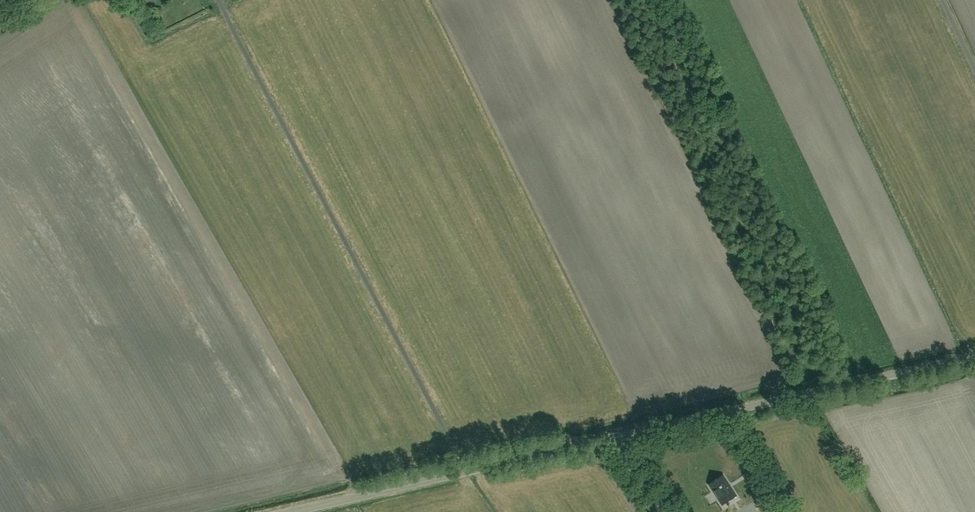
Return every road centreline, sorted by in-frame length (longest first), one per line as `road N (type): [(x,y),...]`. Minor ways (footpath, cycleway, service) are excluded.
road 1 (unclassified): [(287,511),(974,355)]

